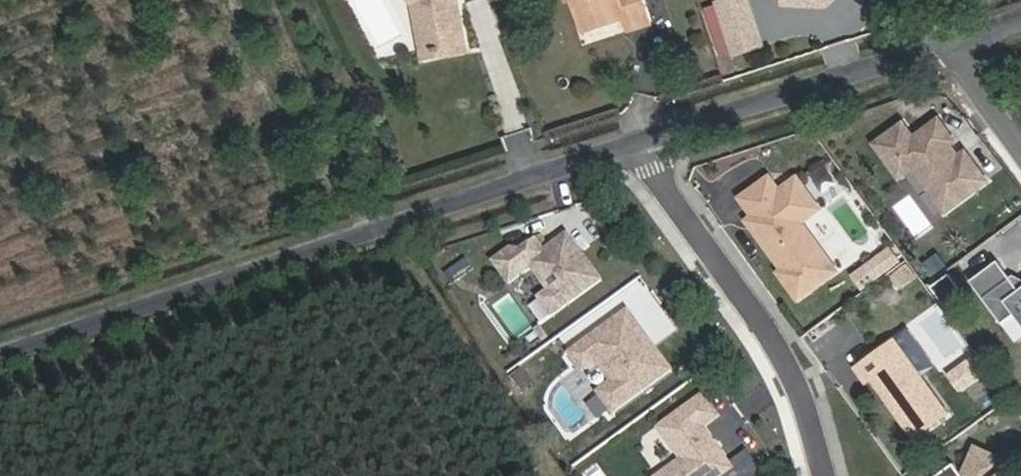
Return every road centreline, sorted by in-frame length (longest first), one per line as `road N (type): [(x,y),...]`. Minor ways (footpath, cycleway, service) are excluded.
road 1 (residential): [(0,364),(637,144)]
road 2 (residential): [(637,144),(795,379),(823,475)]
road 3 (residential): [(637,144),(959,51)]

